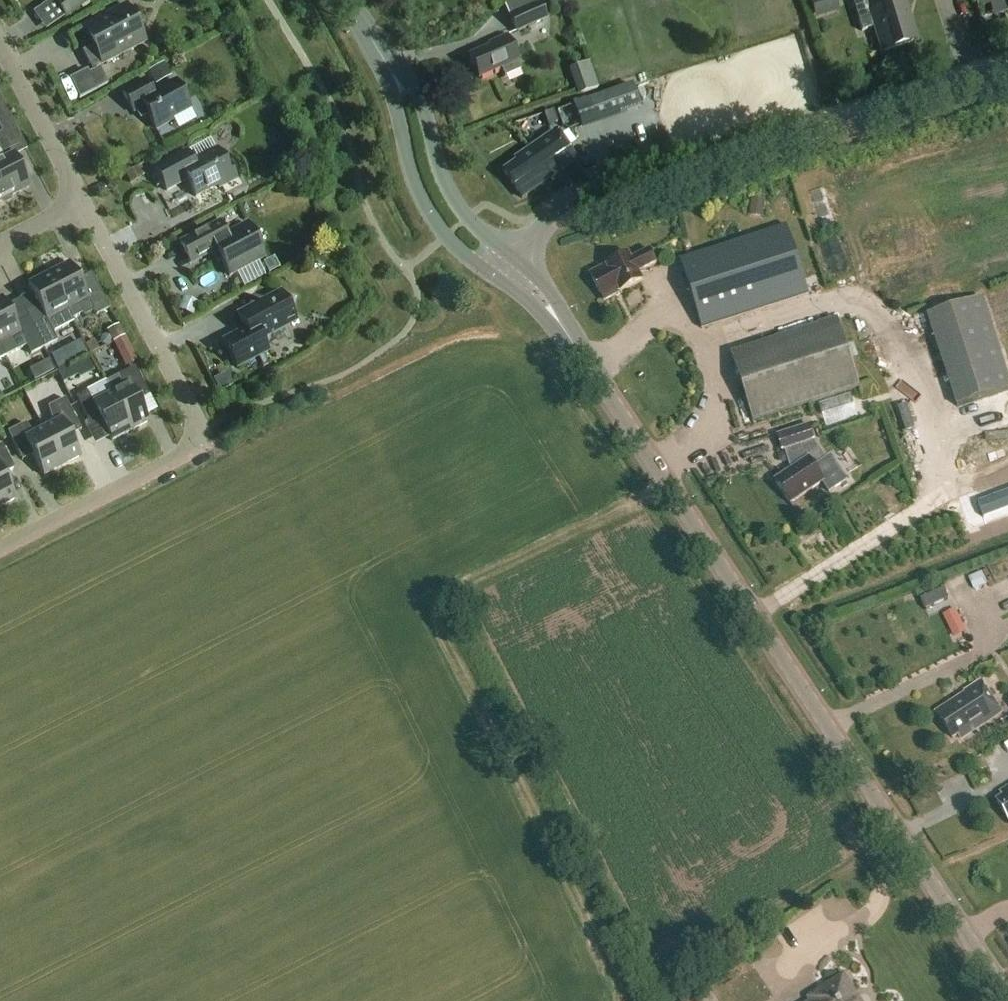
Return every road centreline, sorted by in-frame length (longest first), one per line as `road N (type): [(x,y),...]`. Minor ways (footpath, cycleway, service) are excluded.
road 1 (tertiary): [(1007,1000),(672,488),(547,309),(507,268)]
road 2 (track): [(672,488),(454,590),(439,613),(624,1000)]
road 3 (unclassified): [(507,268),(573,206),(969,82)]
road 4 (residential): [(0,549),(197,449),(196,417),(82,204)]
road 5 (tertiary): [(364,26),(433,217),(462,250),(507,268)]
road 6 (tertiary): [(507,268),(448,188),(412,78),(364,26)]
road 7 (residential): [(82,204),(0,37)]
road 8 (track): [(902,839),(873,910),(799,960)]

